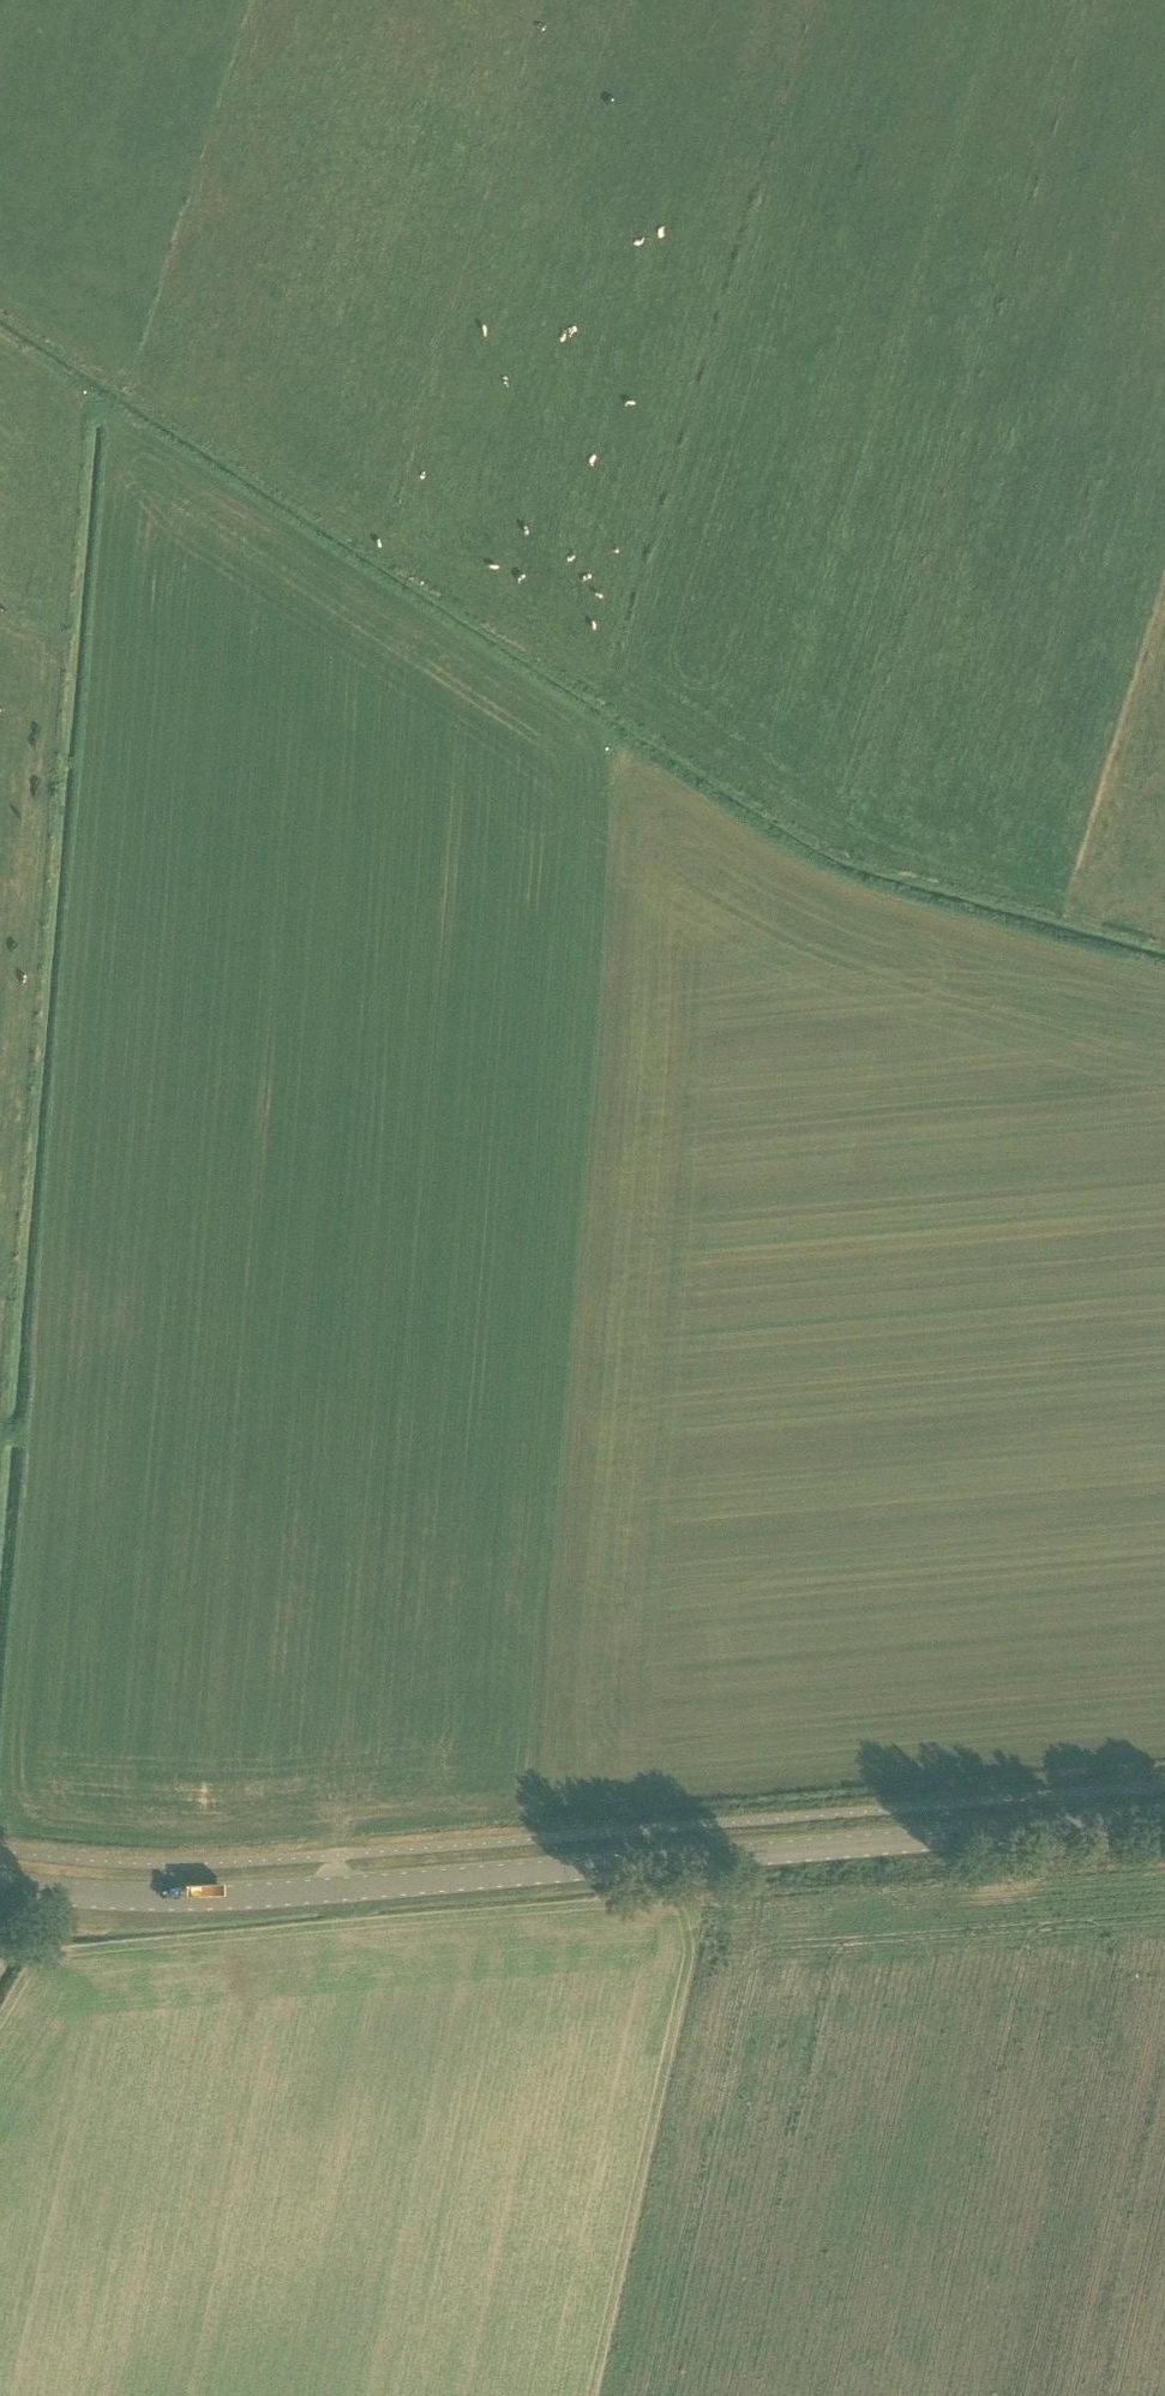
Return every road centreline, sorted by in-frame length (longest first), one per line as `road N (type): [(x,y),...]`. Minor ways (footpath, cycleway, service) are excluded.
road 1 (tertiary): [(1164,1819),(260,1900),(92,1896),(0,1883)]

